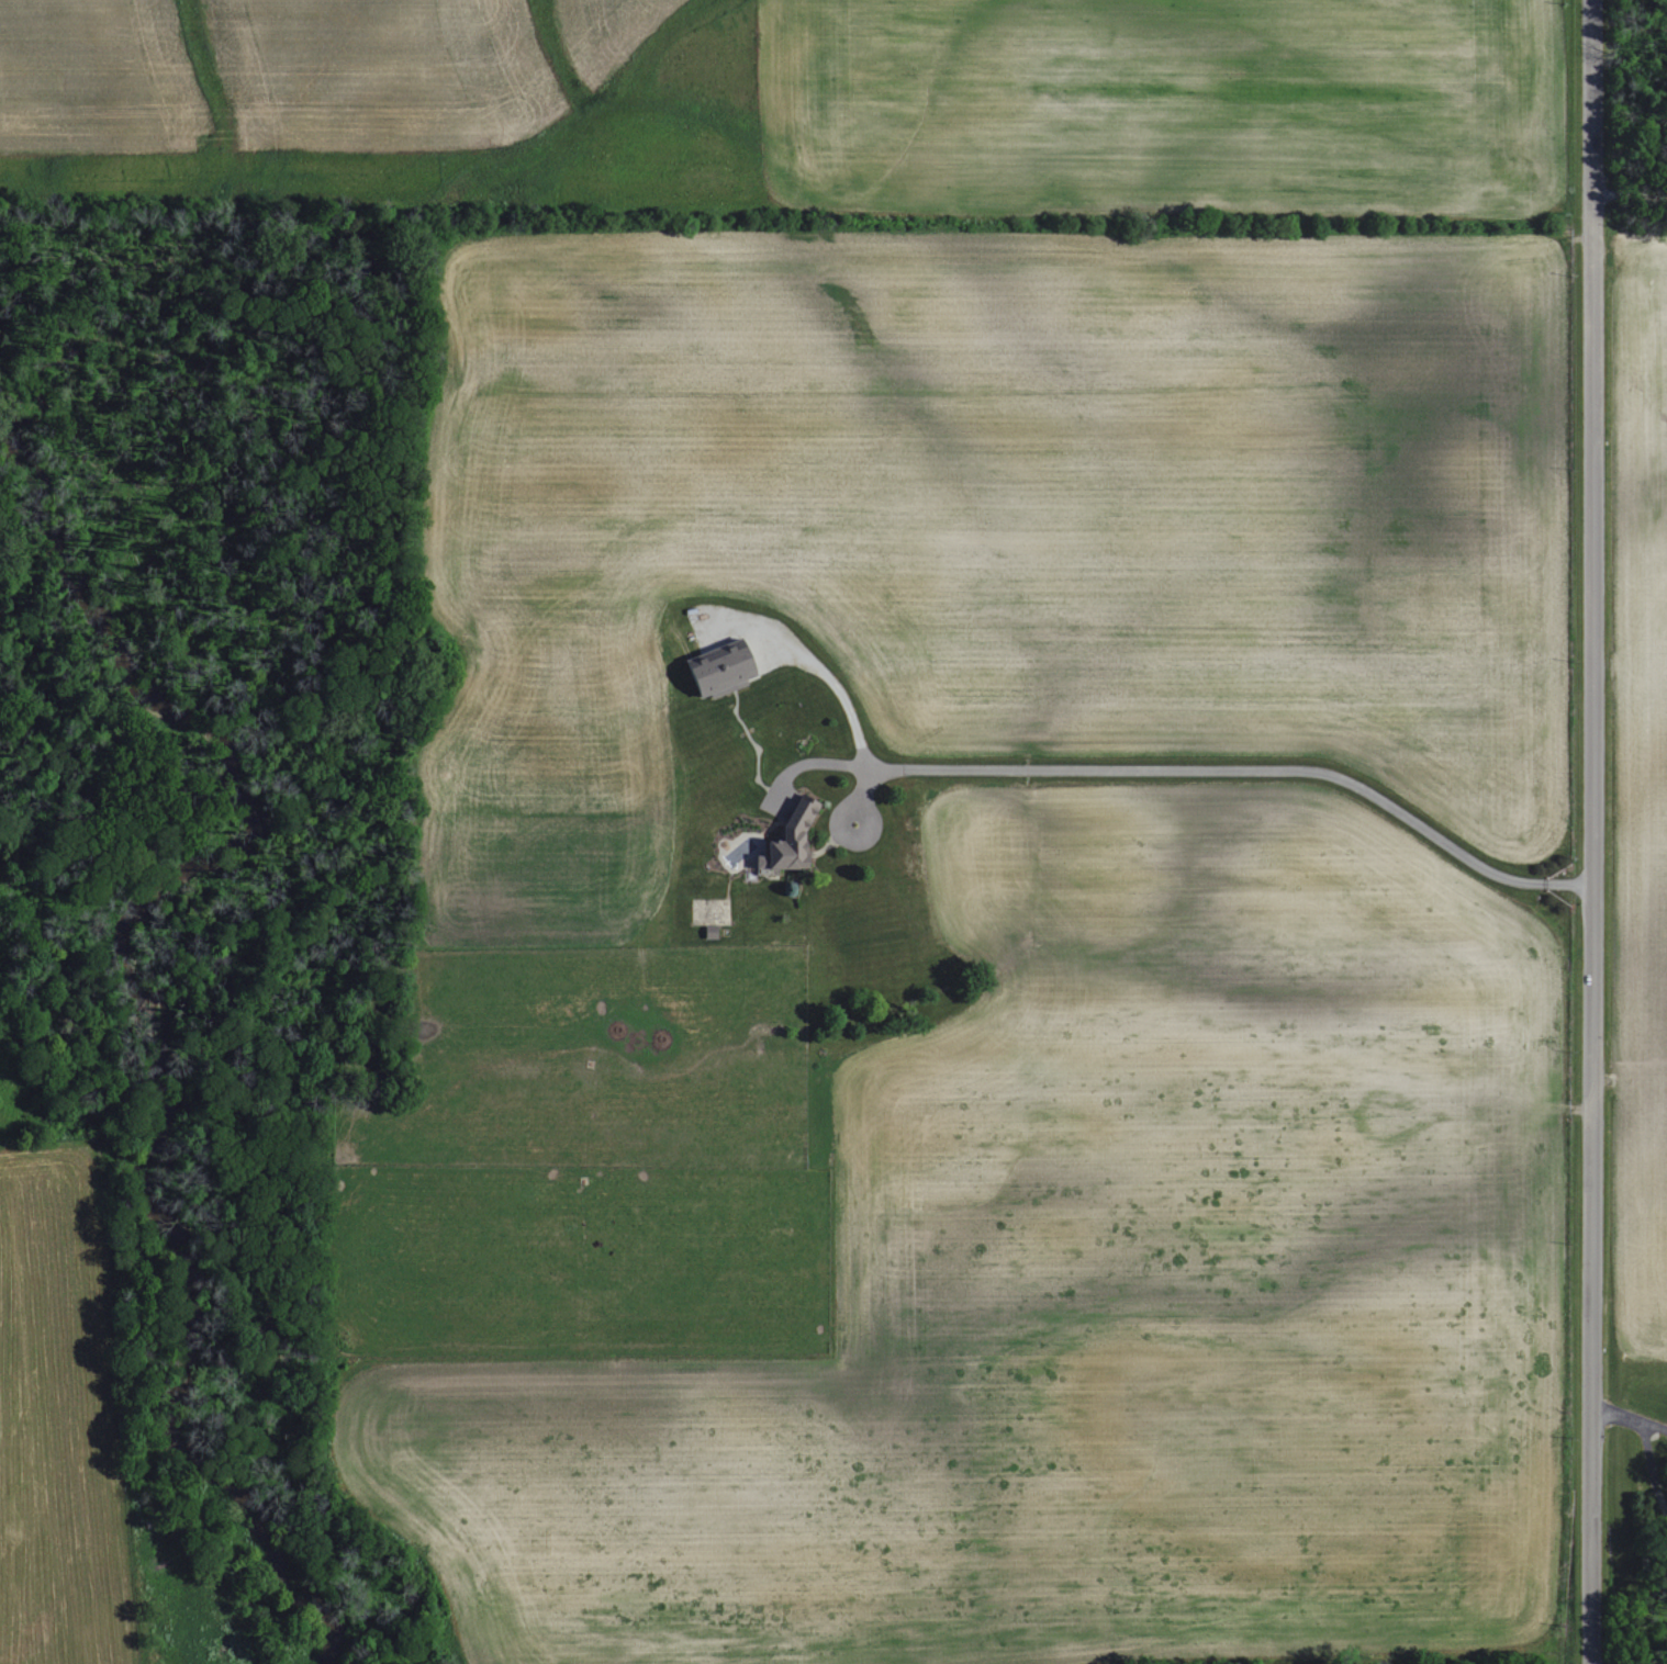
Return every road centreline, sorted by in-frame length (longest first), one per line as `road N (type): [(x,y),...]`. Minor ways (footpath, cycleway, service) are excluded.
road 1 (residential): [(1587,1663),(1593,885),(1581,0)]

